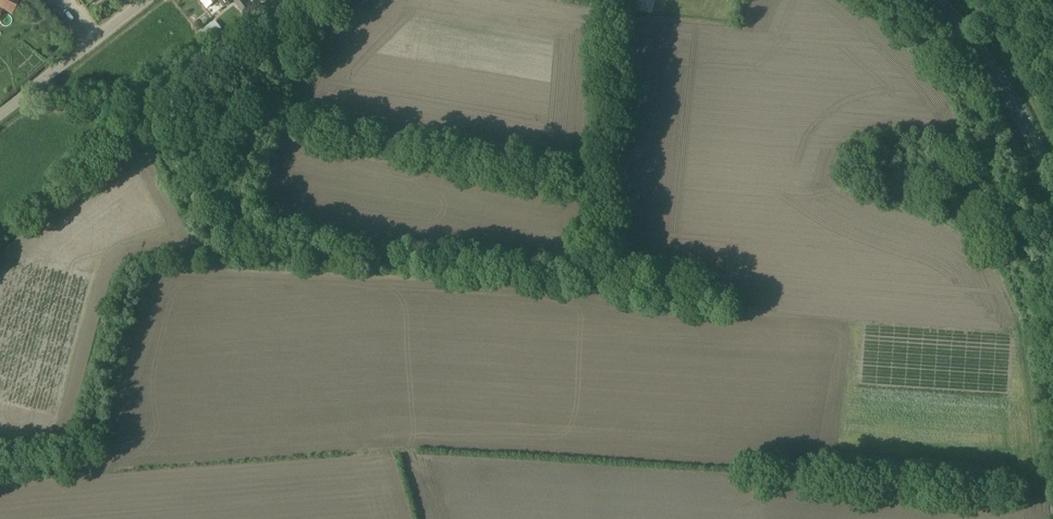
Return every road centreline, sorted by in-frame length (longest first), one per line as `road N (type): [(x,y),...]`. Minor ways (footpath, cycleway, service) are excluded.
road 1 (track): [(23,95),(146,108),(220,249)]
road 2 (secondary): [(1052,184),(1015,104),(941,0)]
road 3 (unclassified): [(0,114),(145,0)]

